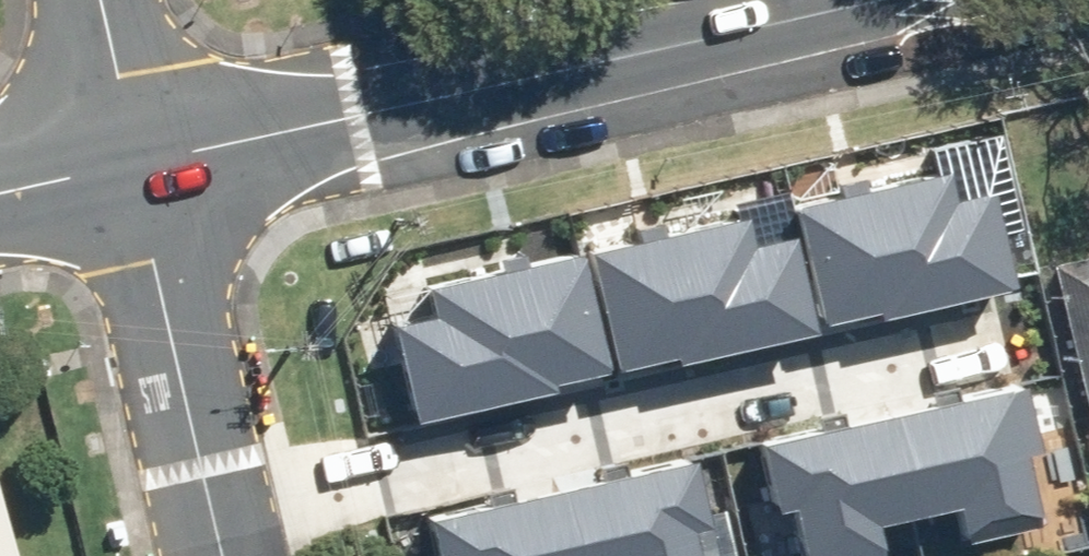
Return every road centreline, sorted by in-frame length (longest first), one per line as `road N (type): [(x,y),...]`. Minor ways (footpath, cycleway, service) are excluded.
road 1 (residential): [(128,164),(870,0)]
road 2 (residential): [(216,555),(128,164)]
road 3 (residential): [(128,164),(91,0)]
road 4 (residential): [(0,194),(128,164)]

